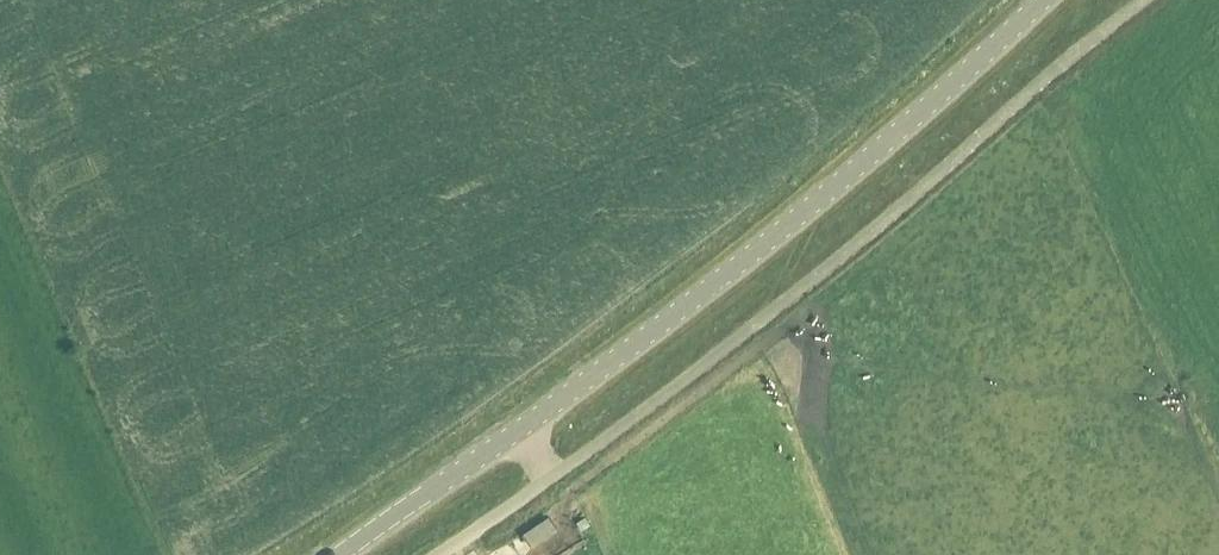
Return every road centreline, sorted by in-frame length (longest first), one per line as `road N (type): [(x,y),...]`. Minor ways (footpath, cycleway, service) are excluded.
road 1 (tertiary): [(1054,0),(826,201),(636,351),(347,554)]
road 2 (track): [(1147,0),(855,248),(441,554)]

